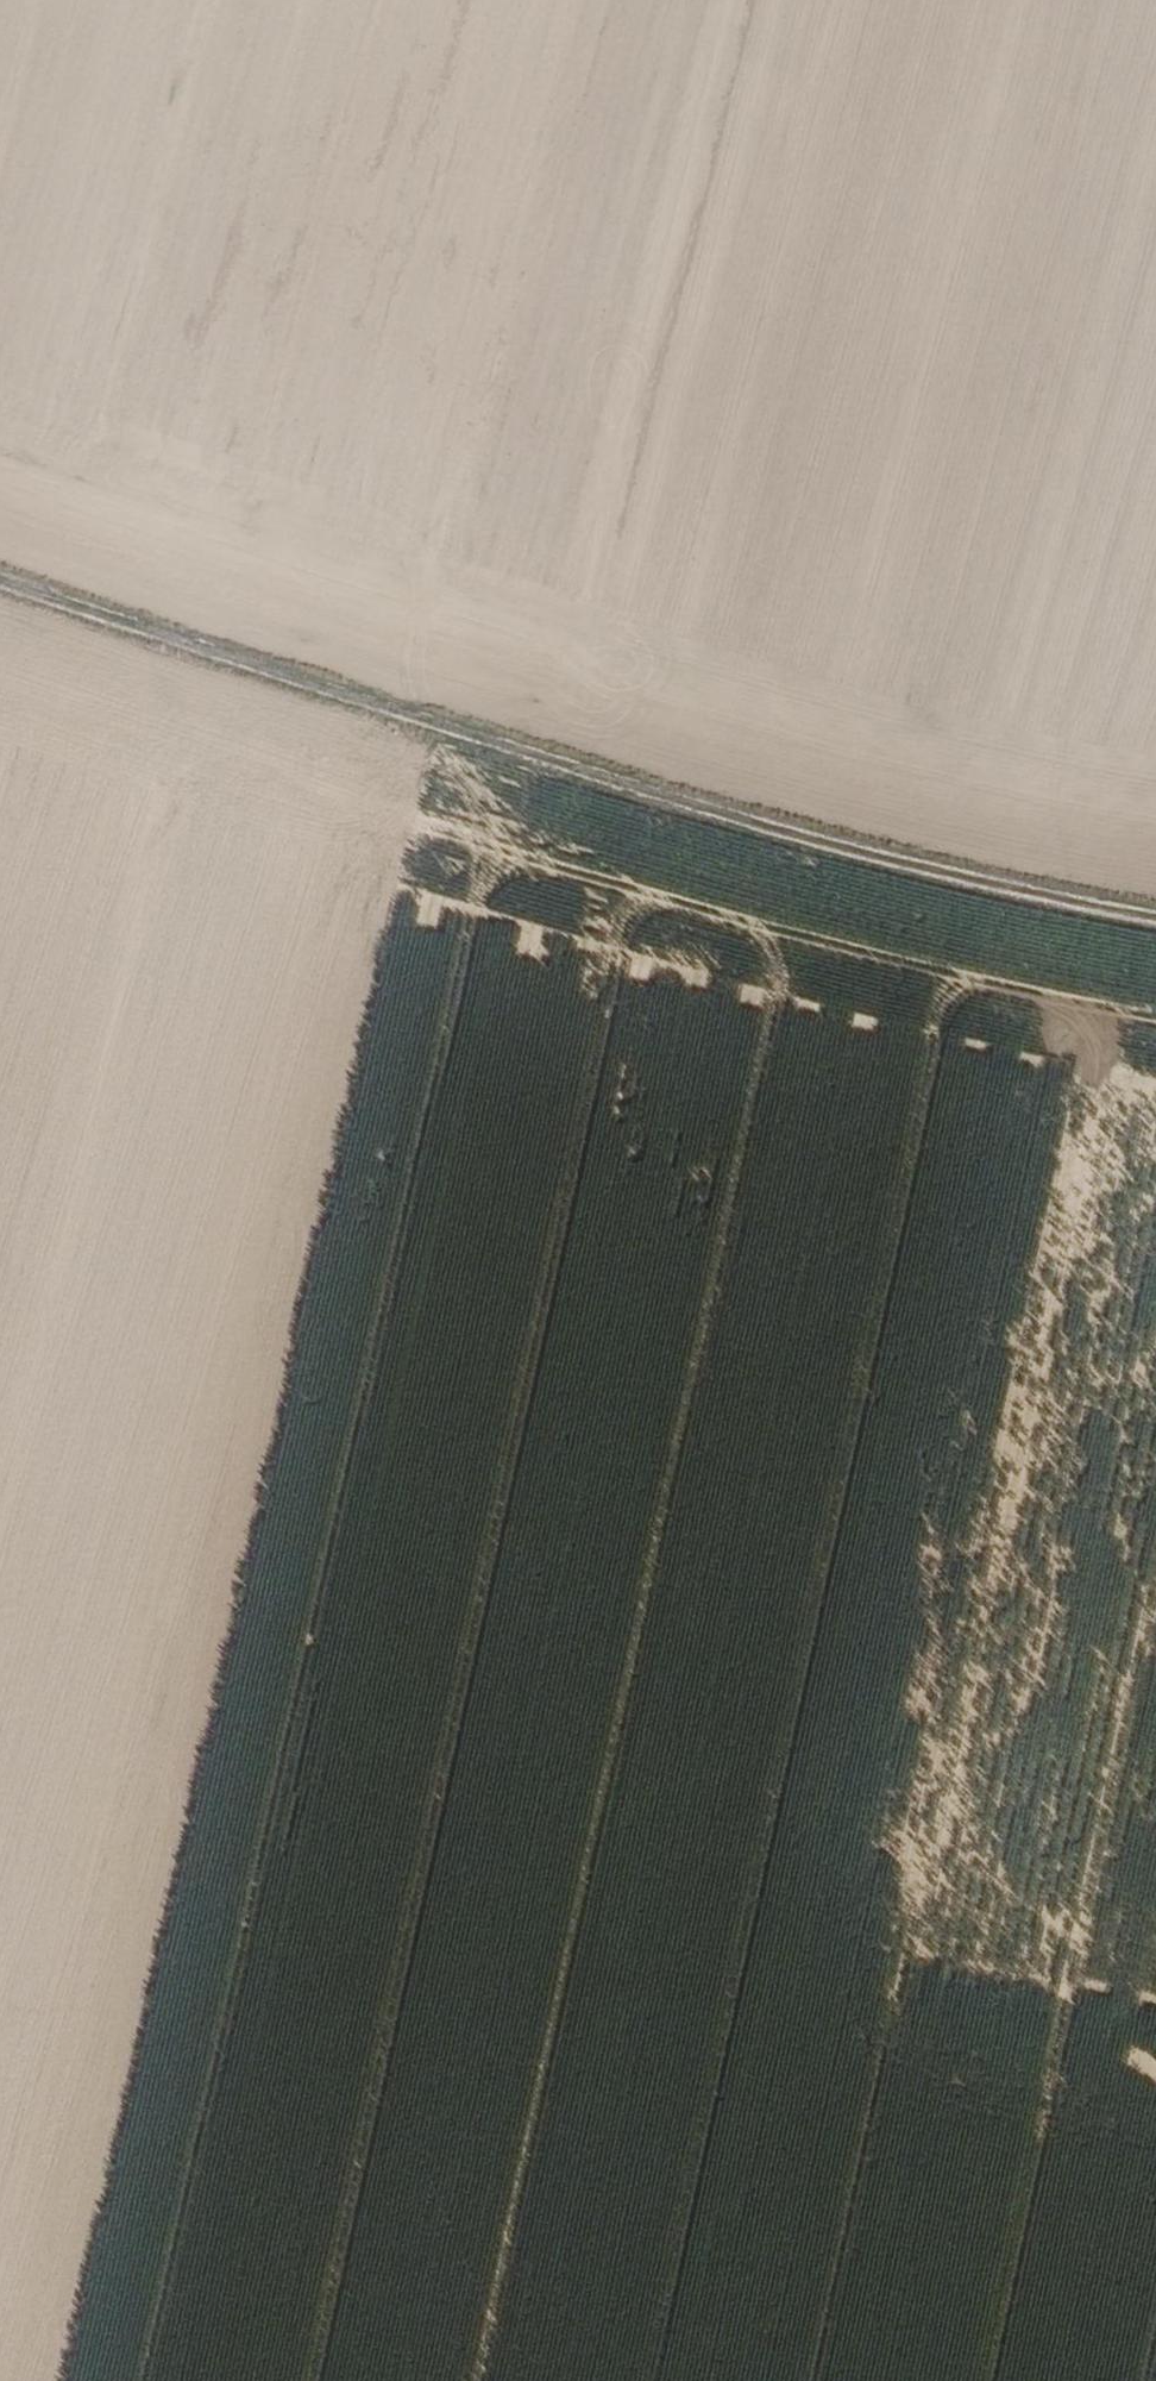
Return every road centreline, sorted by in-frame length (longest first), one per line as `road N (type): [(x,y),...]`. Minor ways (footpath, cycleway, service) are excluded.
road 1 (track): [(1155,918),(959,880),(684,801),(380,713),(0,584)]

